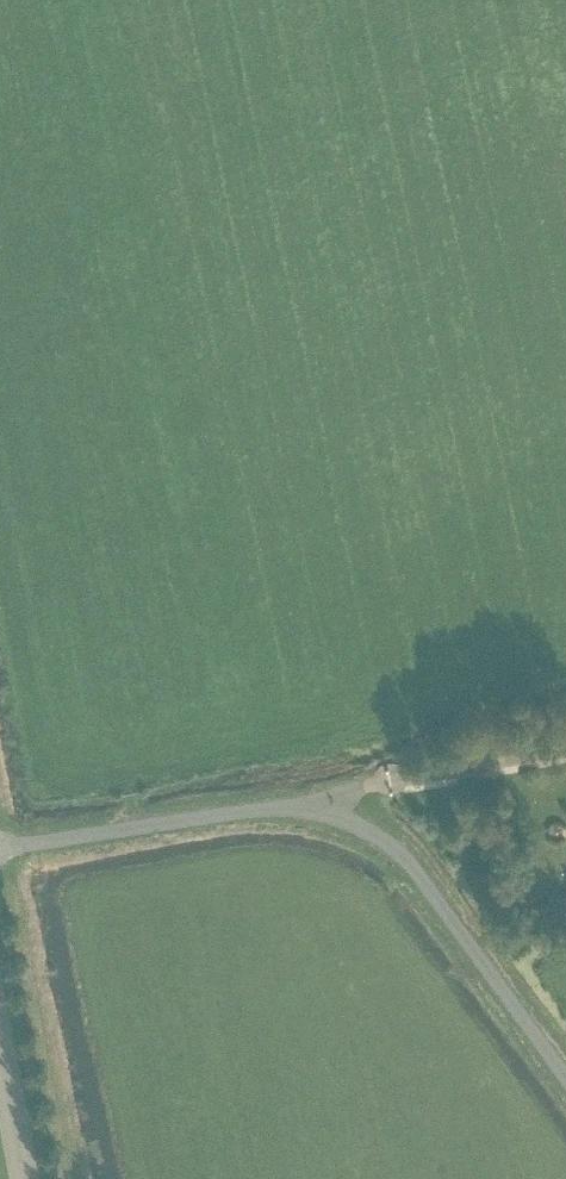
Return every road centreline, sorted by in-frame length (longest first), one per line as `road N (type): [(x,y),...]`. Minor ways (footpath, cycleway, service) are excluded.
road 1 (unclassified): [(0,846),(277,804),(357,821),(412,868),(565,1078)]
road 2 (tertiary): [(24,1178),(0,1046)]

